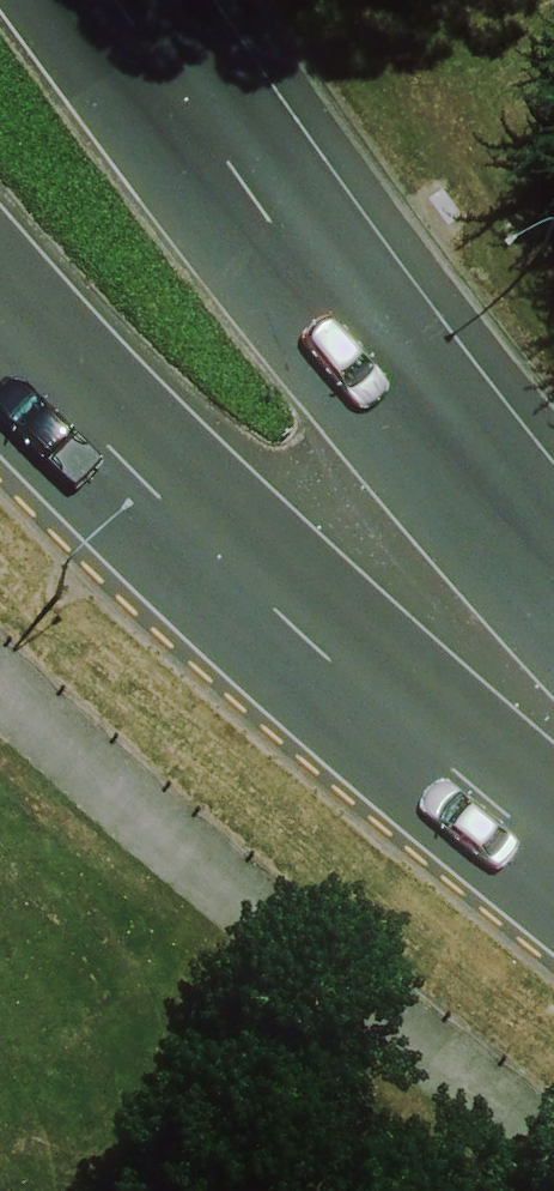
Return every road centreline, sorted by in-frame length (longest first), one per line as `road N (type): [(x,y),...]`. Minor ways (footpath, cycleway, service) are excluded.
road 1 (trunk): [(105,0),(553,652)]
road 2 (trunk): [(553,752),(136,471),(0,325)]

